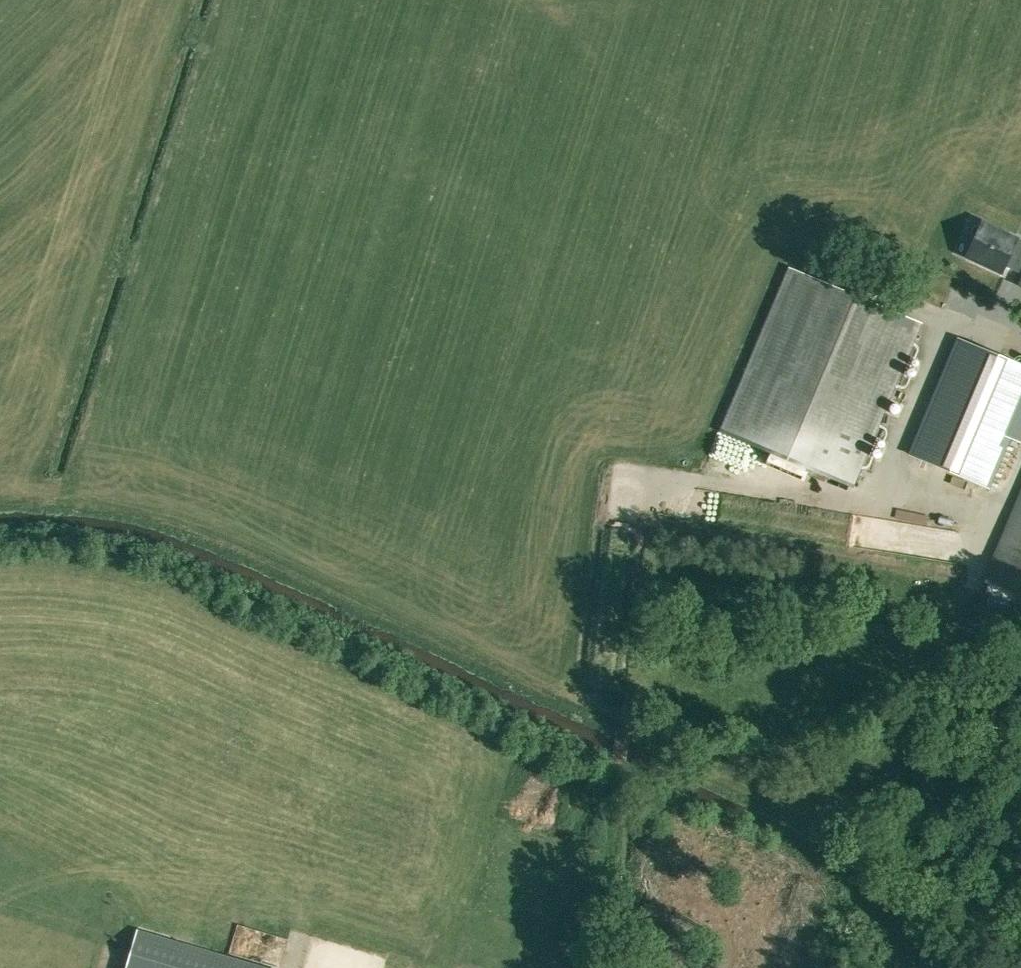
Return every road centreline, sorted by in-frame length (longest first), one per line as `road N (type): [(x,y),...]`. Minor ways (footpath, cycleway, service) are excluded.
road 1 (track): [(986,967),(1002,827),(983,789),(945,759)]

